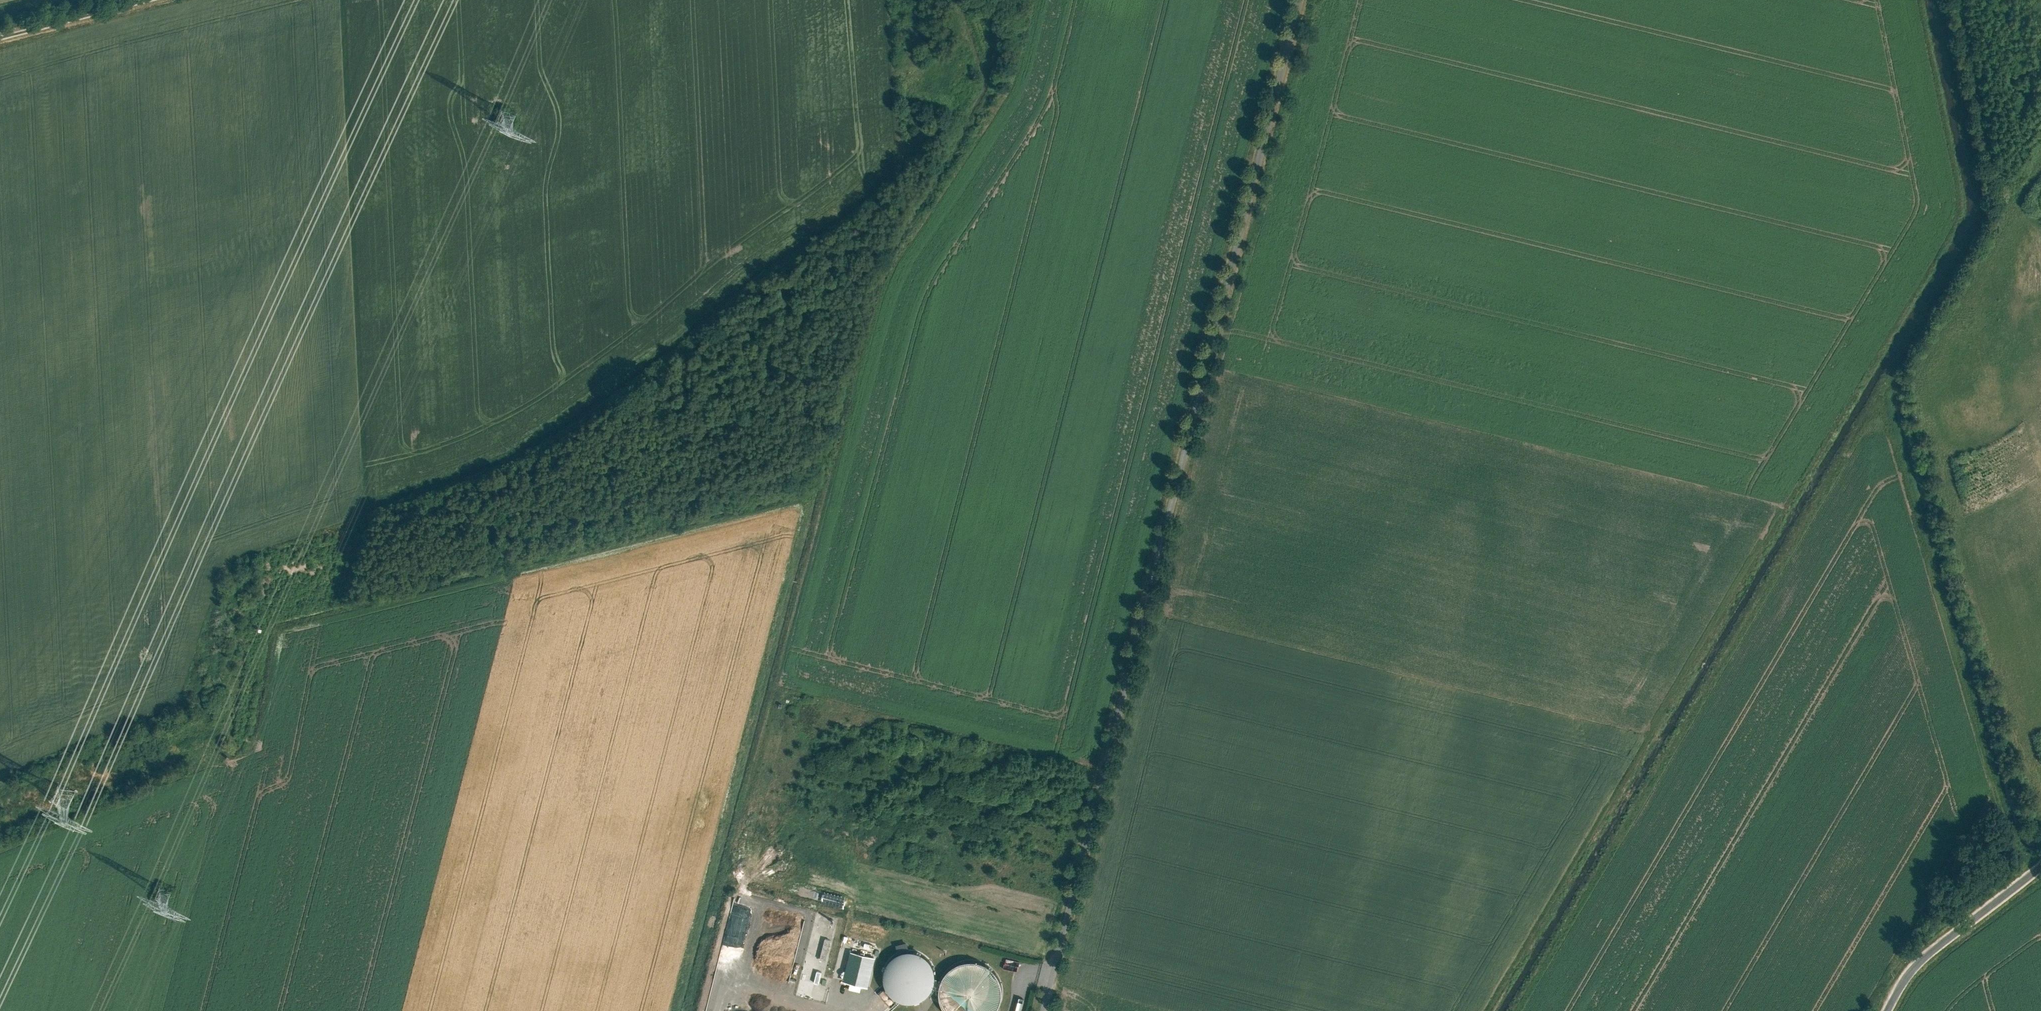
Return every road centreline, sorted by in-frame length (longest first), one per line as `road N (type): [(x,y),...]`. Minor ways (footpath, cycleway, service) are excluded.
road 1 (unclassified): [(1043,1010),(1300,0)]
road 2 (tertiary): [(1887,1010),(1909,974),(2040,867)]
road 3 (unclassified): [(0,37),(146,0)]

